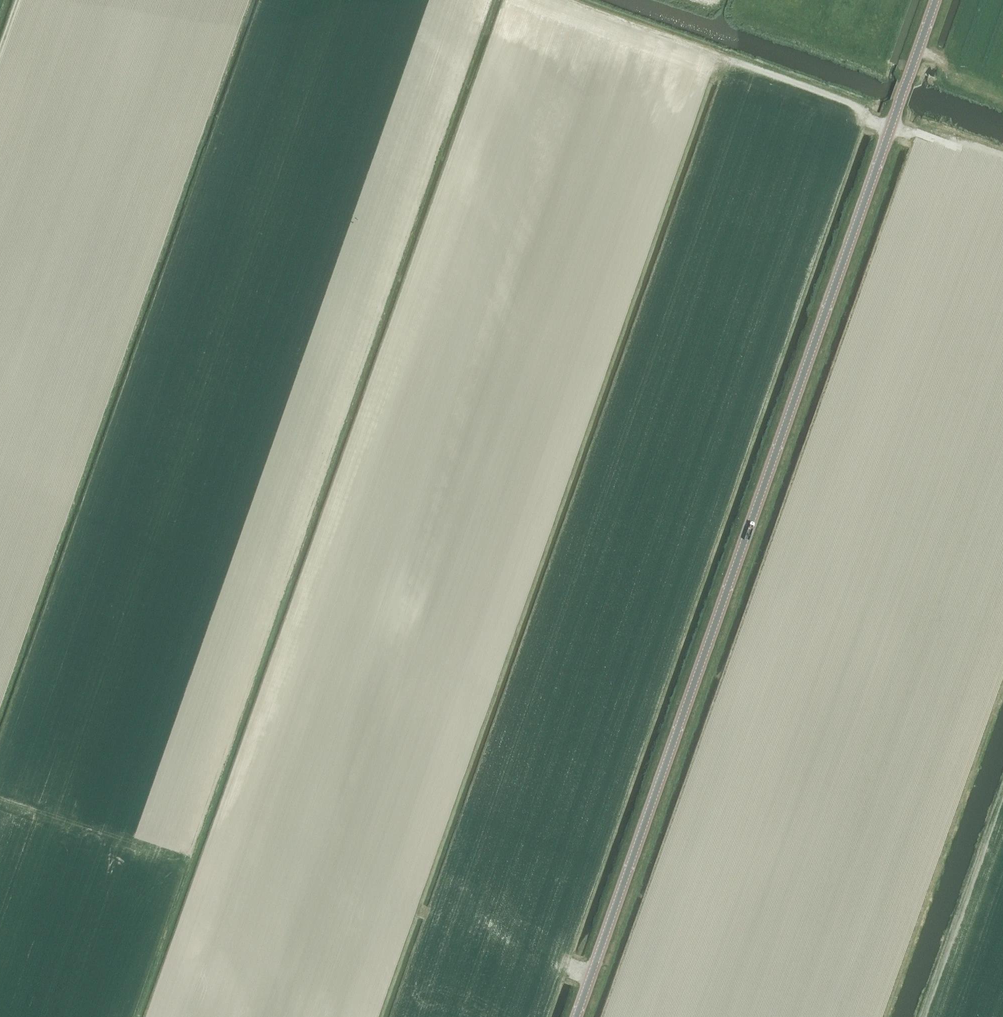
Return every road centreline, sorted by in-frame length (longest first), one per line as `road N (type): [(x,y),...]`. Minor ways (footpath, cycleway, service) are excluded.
road 1 (tertiary): [(576,1016),(936,0)]

